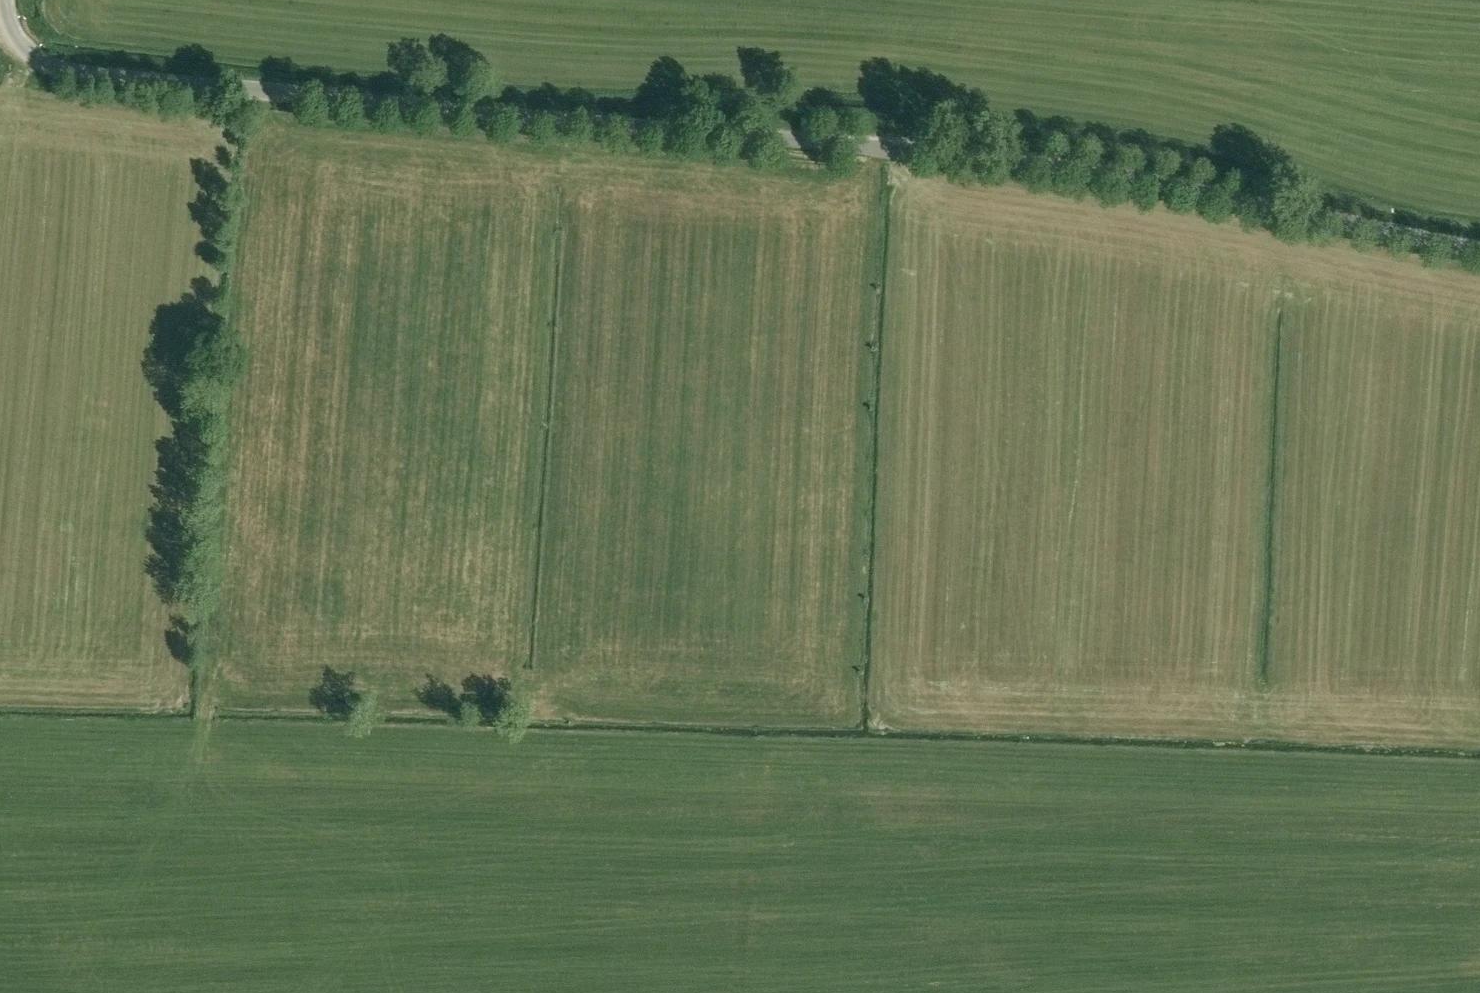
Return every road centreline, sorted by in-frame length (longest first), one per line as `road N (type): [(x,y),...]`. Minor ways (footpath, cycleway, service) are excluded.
road 1 (unclassified): [(1479,249),(1057,165),(59,73),(25,57),(6,0)]

